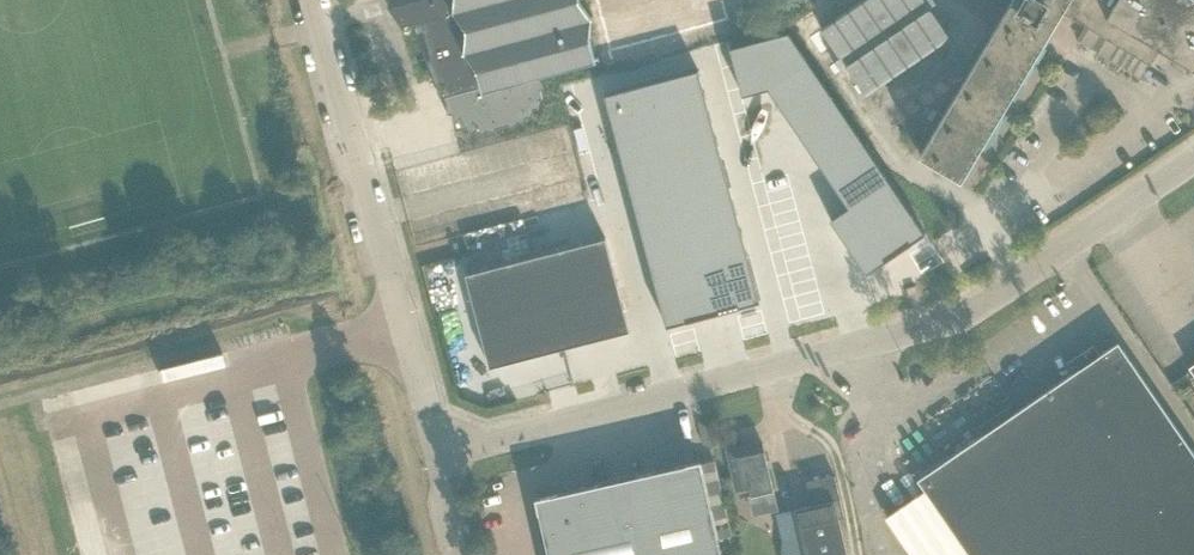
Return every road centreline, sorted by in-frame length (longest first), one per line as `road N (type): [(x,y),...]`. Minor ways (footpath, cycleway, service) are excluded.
road 1 (unclassified): [(438,455),(962,317),(1193,158)]
road 2 (unclassified): [(438,455),(313,0)]

